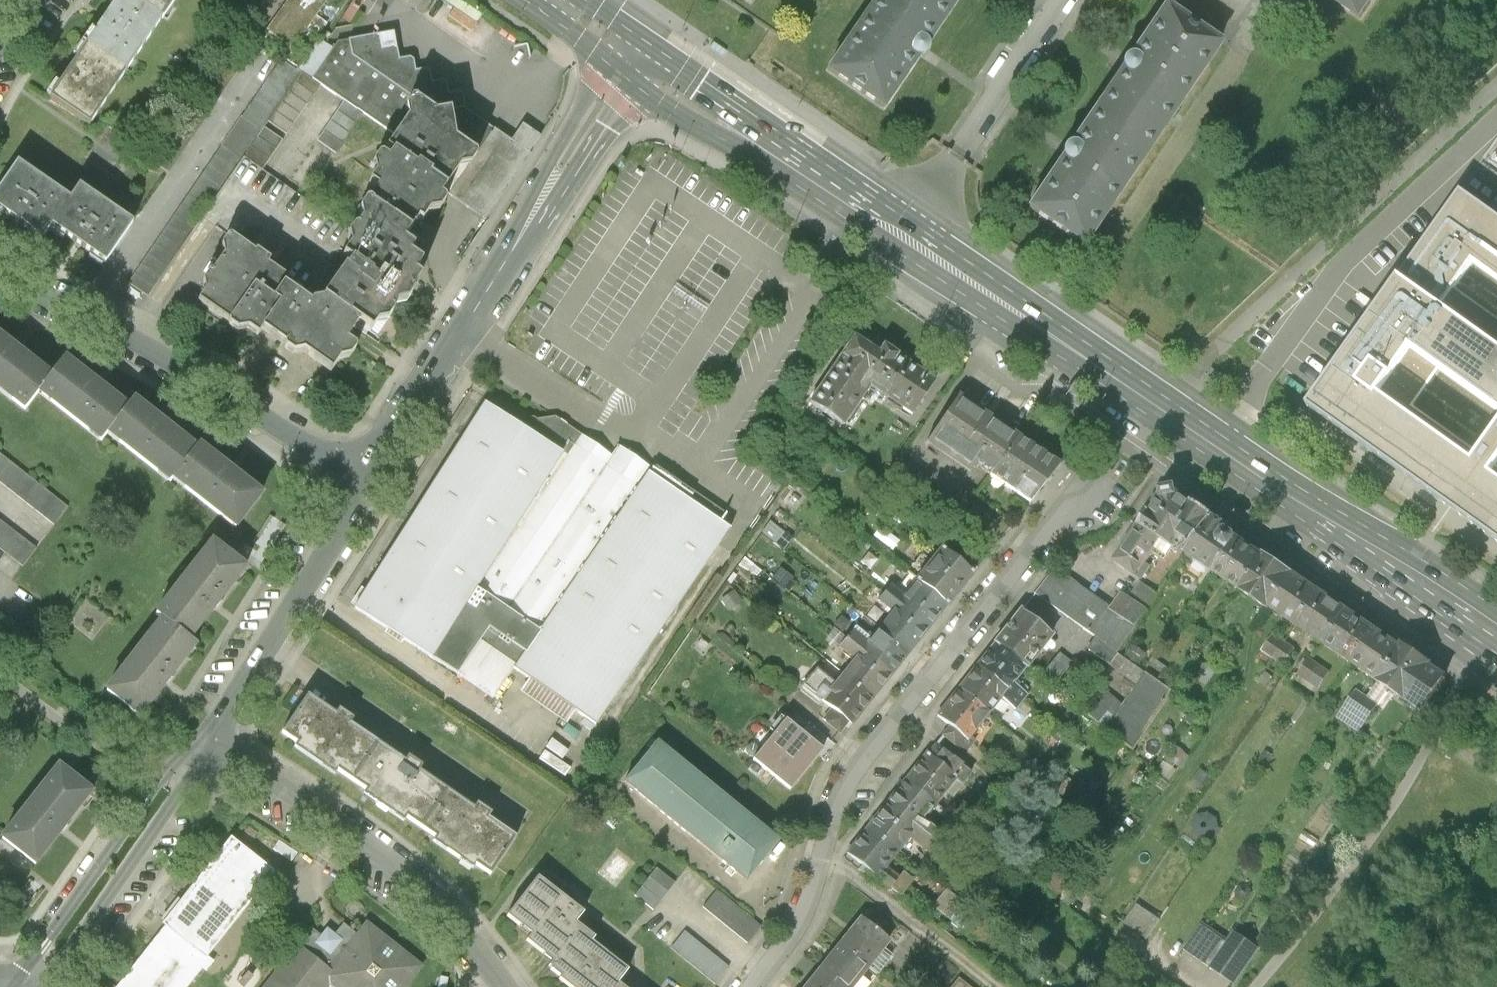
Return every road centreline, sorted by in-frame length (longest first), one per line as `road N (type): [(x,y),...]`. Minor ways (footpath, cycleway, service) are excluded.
road 1 (primary): [(657,58),(1496,632)]
road 2 (residential): [(752,986),(797,927),(844,786),(1047,530),(1092,498)]
road 3 (residential): [(0,279),(138,342),(371,482)]
road 4 (residential): [(215,737),(427,890),(506,986)]
road 5 (unclassified): [(215,737),(157,786),(19,986)]
road 6 (unclassified): [(43,986),(178,796),(216,759),(215,737)]
road 7 (unclassified): [(371,482),(215,737)]
road 8 (unclassified): [(515,250),(371,482)]
road 9 (unclassified): [(627,37),(596,81),(515,250)]
road 10 (unclassified): [(515,250),(657,58)]

